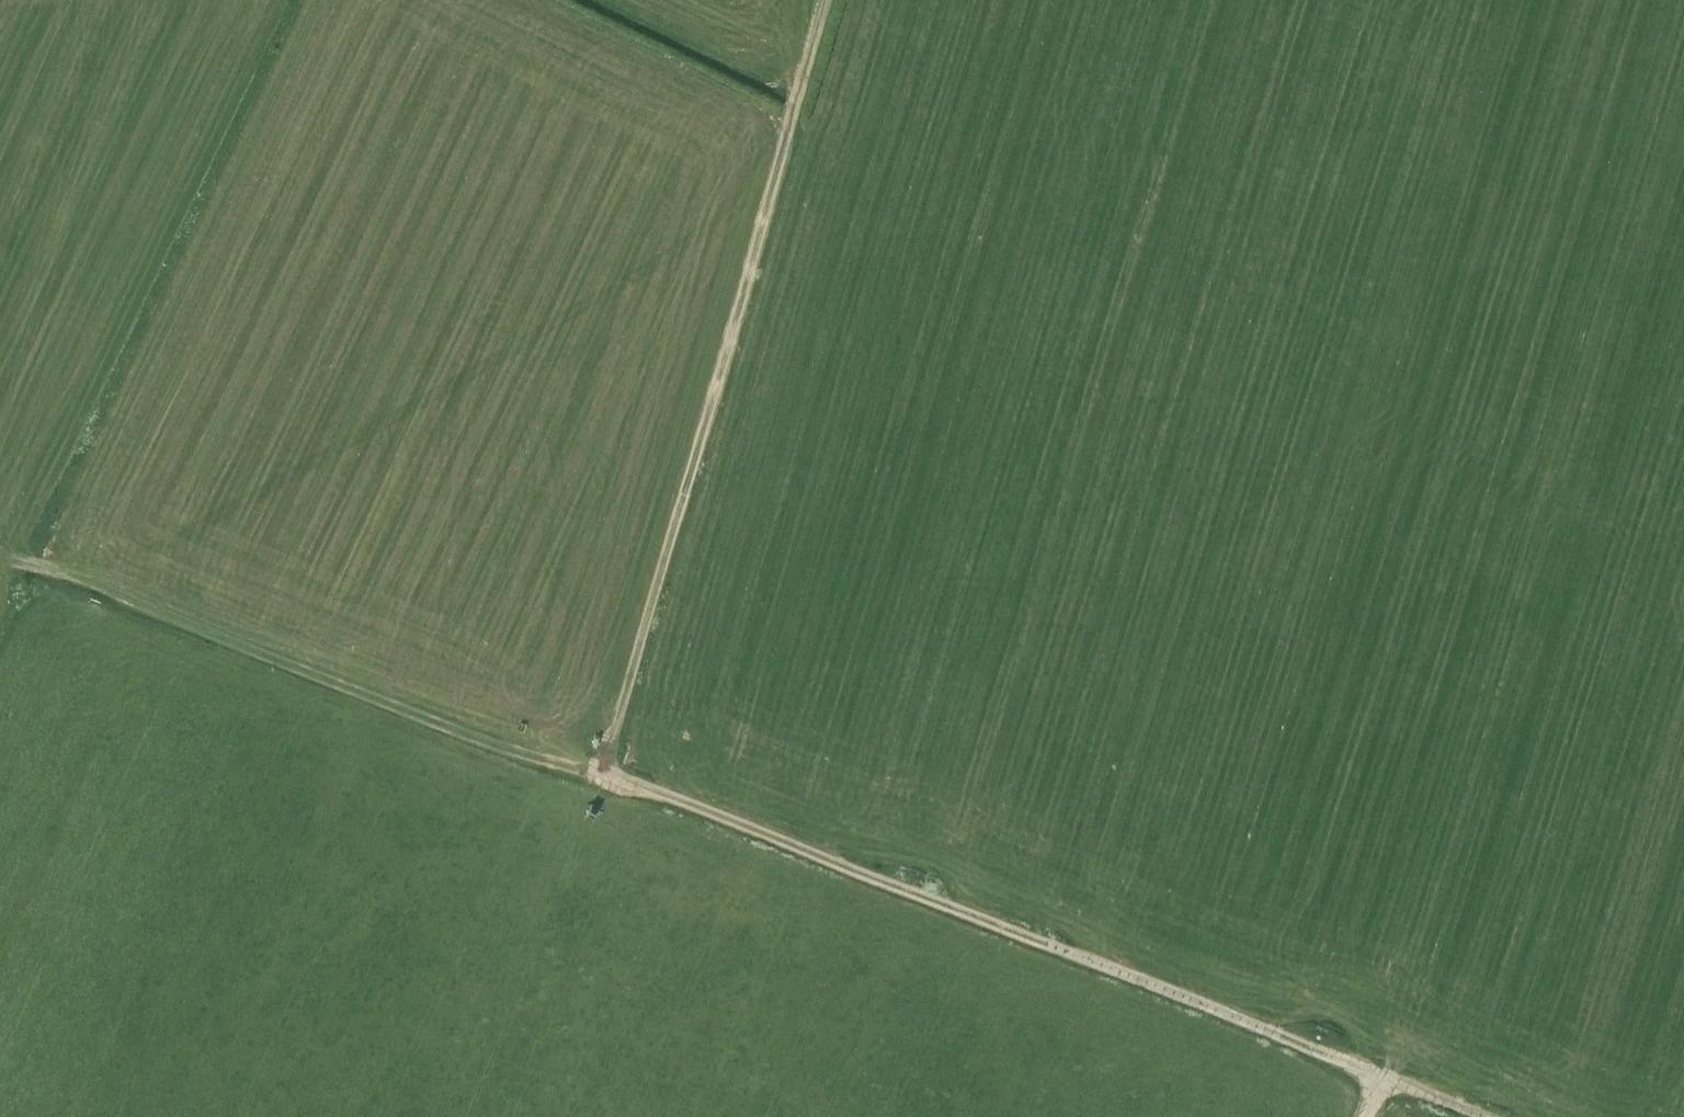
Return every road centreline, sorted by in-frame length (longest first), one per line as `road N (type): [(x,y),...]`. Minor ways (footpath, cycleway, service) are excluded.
road 1 (track): [(1383,1076),(601,771)]
road 2 (track): [(1488,1116),(1383,1076),(1352,1116)]

